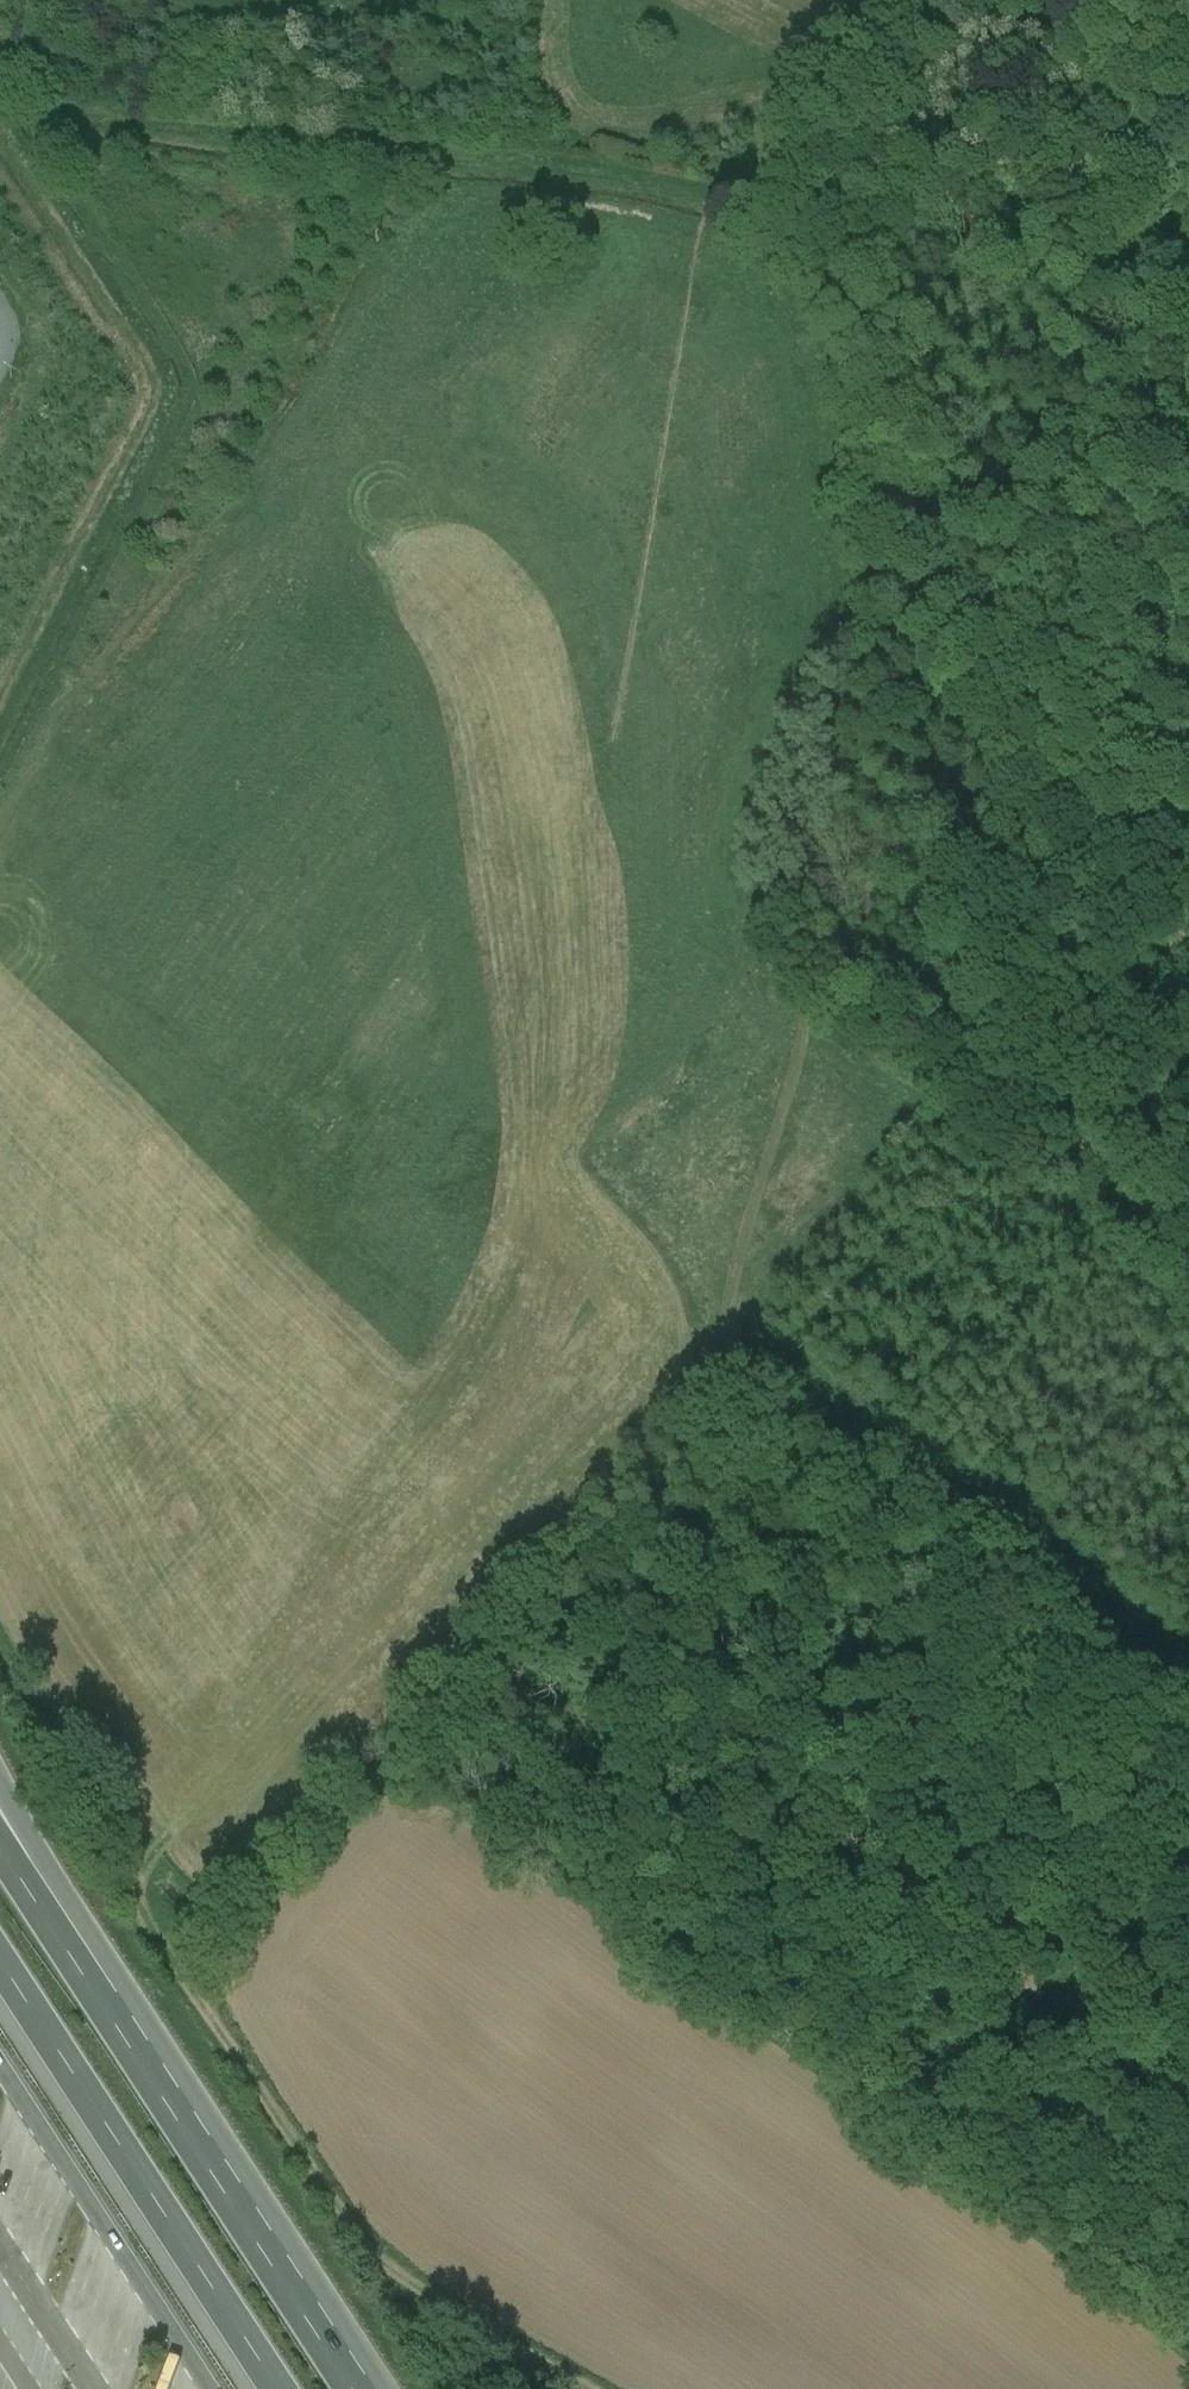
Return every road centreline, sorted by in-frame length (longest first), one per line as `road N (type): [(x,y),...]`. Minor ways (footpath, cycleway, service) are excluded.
road 1 (track): [(590,2388),(399,2279),(370,2253),(148,1926),(135,1885),(140,1867),(170,1833)]
road 2 (motorway): [(349,2388),(13,1867)]
road 3 (motorway): [(0,1963),(274,2388)]
road 4 (motorway): [(0,2060),(214,2388)]

